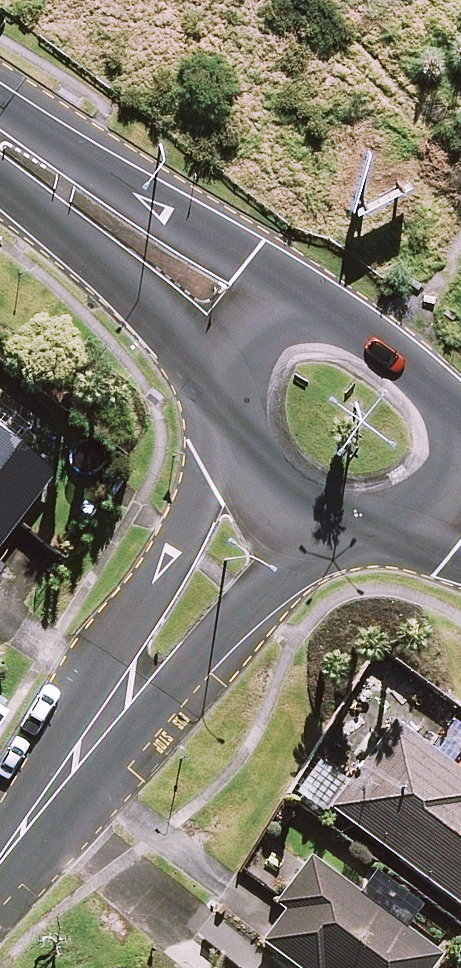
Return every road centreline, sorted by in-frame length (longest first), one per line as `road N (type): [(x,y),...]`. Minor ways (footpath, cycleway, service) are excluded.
road 1 (secondary): [(0,112),(316,312)]
road 2 (tertiary): [(96,732),(130,624),(179,544),(229,431)]
road 3 (secondary): [(229,386),(100,260),(0,179)]
road 4 (tertiary): [(325,533),(270,577),(185,671),(96,732)]
road 5 (secondary): [(316,312),(356,327),(400,357),(441,392),(460,423)]
road 6 (tertiary): [(0,878),(96,732)]
road 7 (secondary): [(325,533),(273,505),(229,431)]
road 8 (secondary): [(229,386),(252,335),(269,321),(316,312)]

